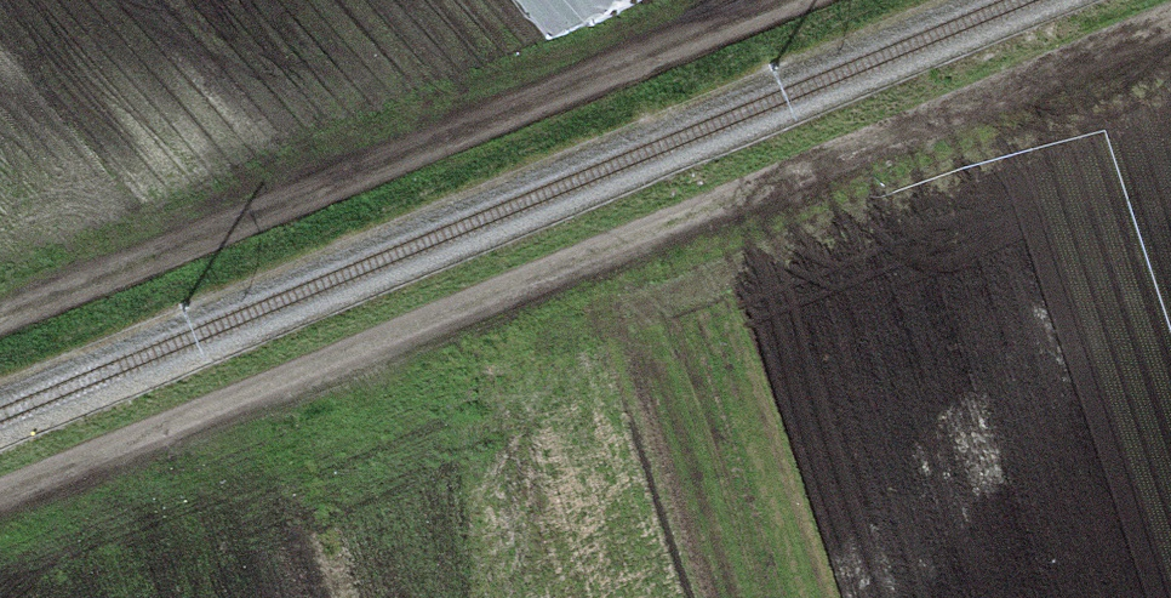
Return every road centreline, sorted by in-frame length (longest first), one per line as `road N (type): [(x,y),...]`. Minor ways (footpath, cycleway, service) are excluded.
road 1 (track): [(0,497),(1170,26)]
road 2 (track): [(0,317),(773,0)]

